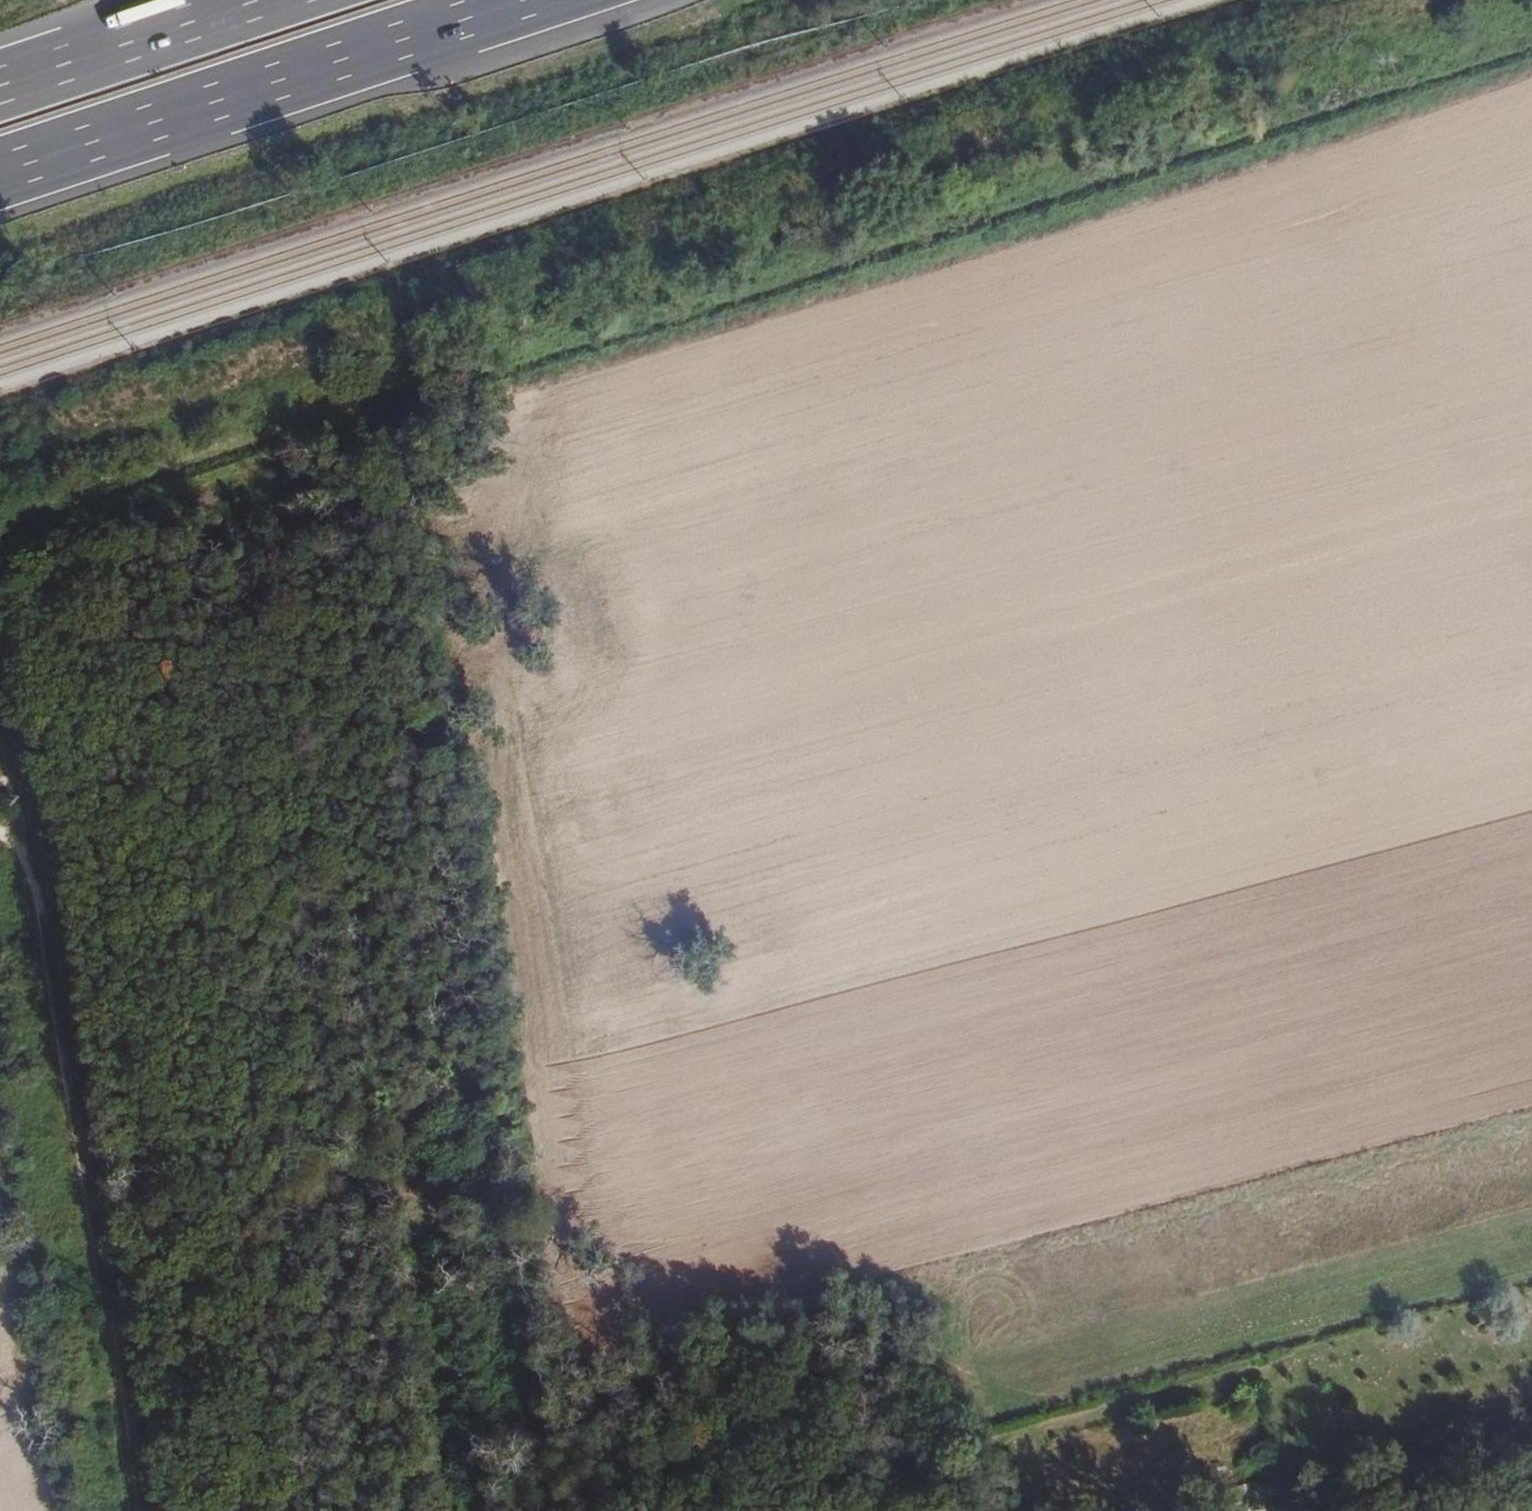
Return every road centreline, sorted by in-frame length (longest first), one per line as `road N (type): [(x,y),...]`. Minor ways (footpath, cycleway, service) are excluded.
road 1 (track): [(1531,1256),(970,1385),(883,1329),(648,1341),(559,1258)]
road 2 (track): [(142,1510),(34,886),(15,829),(0,825)]
road 3 (motorway): [(0,175),(528,0)]
road 4 (motorway): [(253,0),(0,84)]

